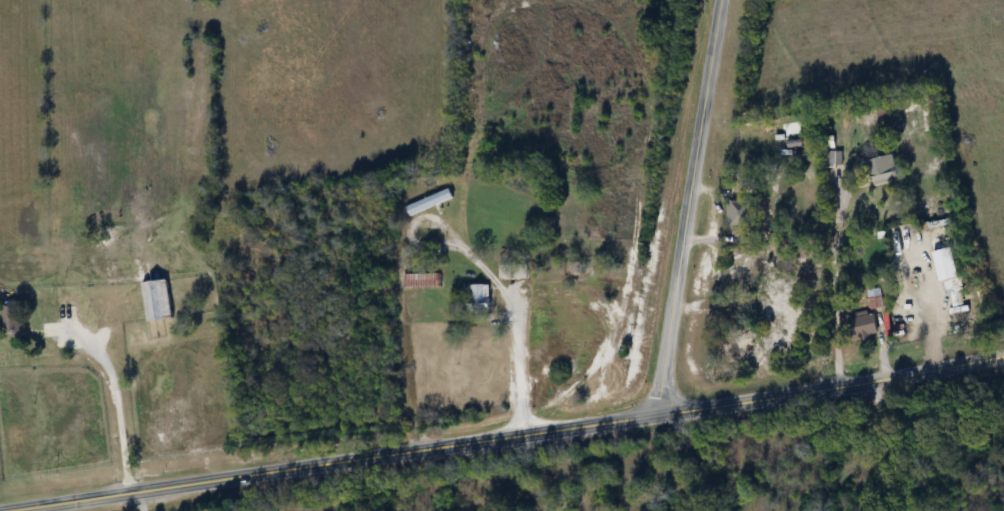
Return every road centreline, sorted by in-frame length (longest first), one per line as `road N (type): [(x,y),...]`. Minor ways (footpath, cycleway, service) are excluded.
road 1 (secondary): [(0,510),(1003,354)]
road 2 (secondary): [(722,0),(669,348),(670,407)]

